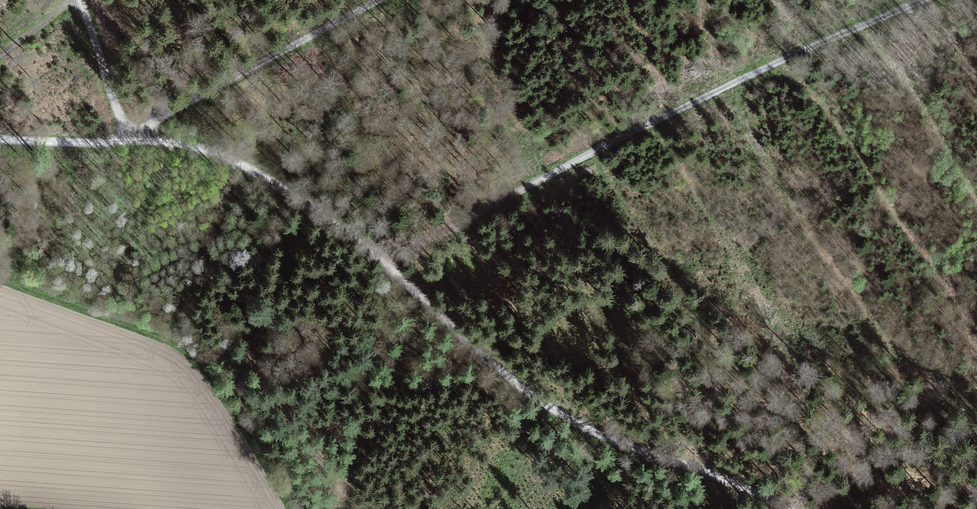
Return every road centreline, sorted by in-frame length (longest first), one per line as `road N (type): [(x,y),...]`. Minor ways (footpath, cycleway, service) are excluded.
road 1 (track): [(387,267),(666,118),(924,0)]
road 2 (track): [(786,508),(582,428),(495,367),(387,267)]
road 3 (track): [(387,267),(274,185),(210,151),(125,138)]
road 4 (track): [(383,0),(125,138)]
road 5 (track): [(82,0),(125,138)]
road 6 (track): [(125,138),(0,142)]

